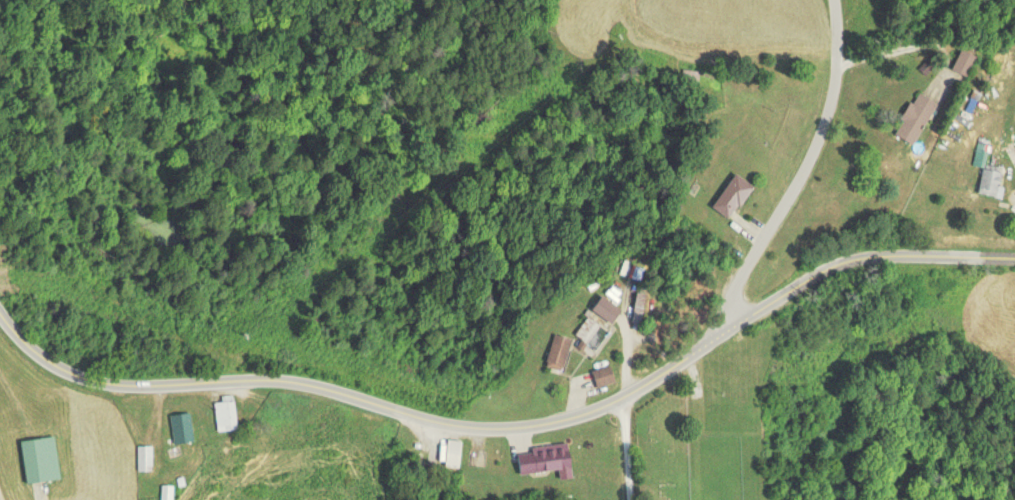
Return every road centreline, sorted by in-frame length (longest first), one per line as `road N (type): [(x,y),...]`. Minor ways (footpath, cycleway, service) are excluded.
road 1 (residential): [(617,396),(560,419),(492,427),(274,385)]
road 2 (residential): [(735,323),(733,269),(798,177),(830,95),(834,0)]
road 3 (residential): [(274,385),(125,386),(76,378),(35,351),(0,313)]
road 4 (residential): [(1014,258),(846,260),(735,323)]
road 5 (residential): [(617,396),(735,323)]

